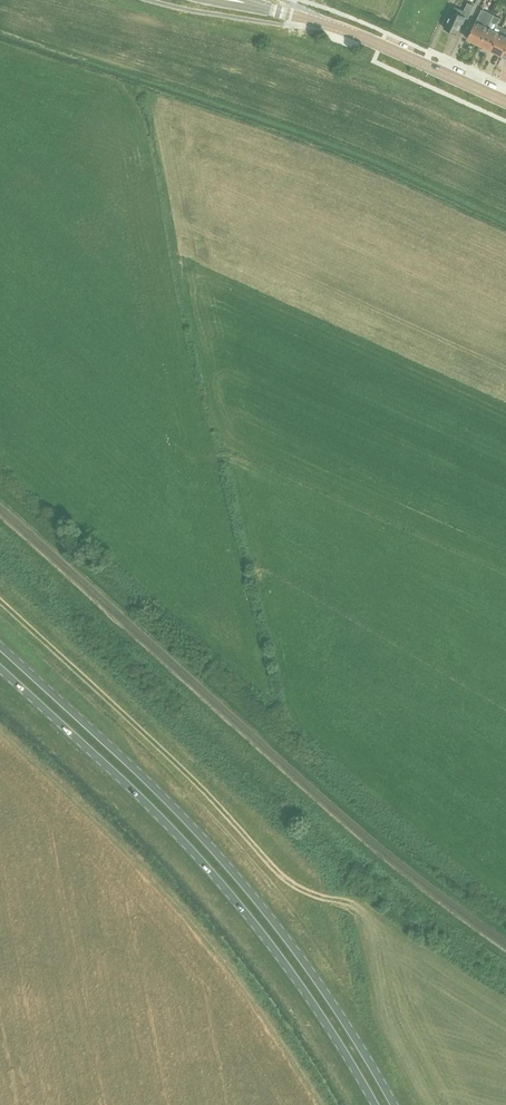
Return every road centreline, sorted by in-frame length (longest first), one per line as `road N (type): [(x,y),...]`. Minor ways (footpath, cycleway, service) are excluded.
road 1 (primary): [(393,1104),(266,911),(171,804),(0,645)]
road 2 (primary): [(0,669),(160,816),(254,922),(374,1104)]
road 3 (track): [(352,902),(285,880),(199,785),(0,601)]
road 4 (residential): [(505,102),(314,20)]

